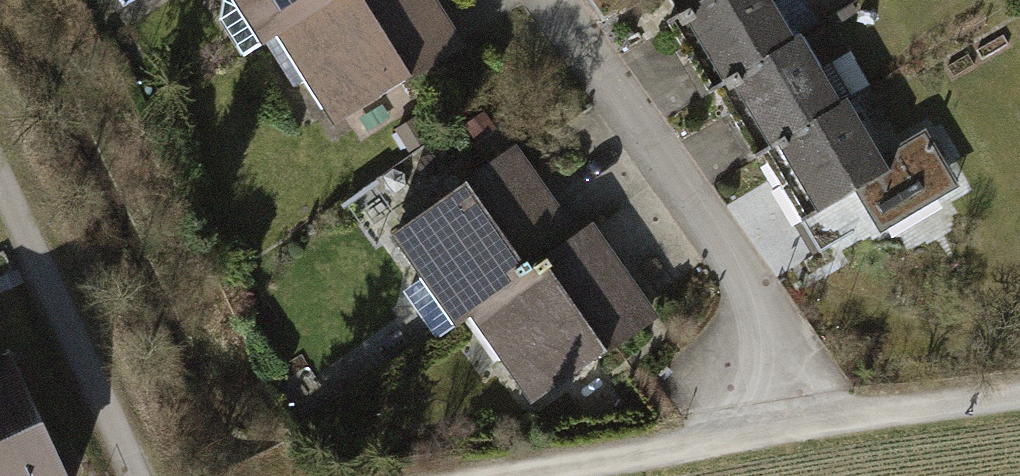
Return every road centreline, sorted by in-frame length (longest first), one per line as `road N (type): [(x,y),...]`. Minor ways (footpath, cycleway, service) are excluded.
road 1 (residential): [(792,426),(737,271),(552,0)]
road 2 (track): [(136,475),(0,184)]
road 3 (unclassified): [(522,475),(792,426)]
road 4 (track): [(792,426),(1019,396)]

